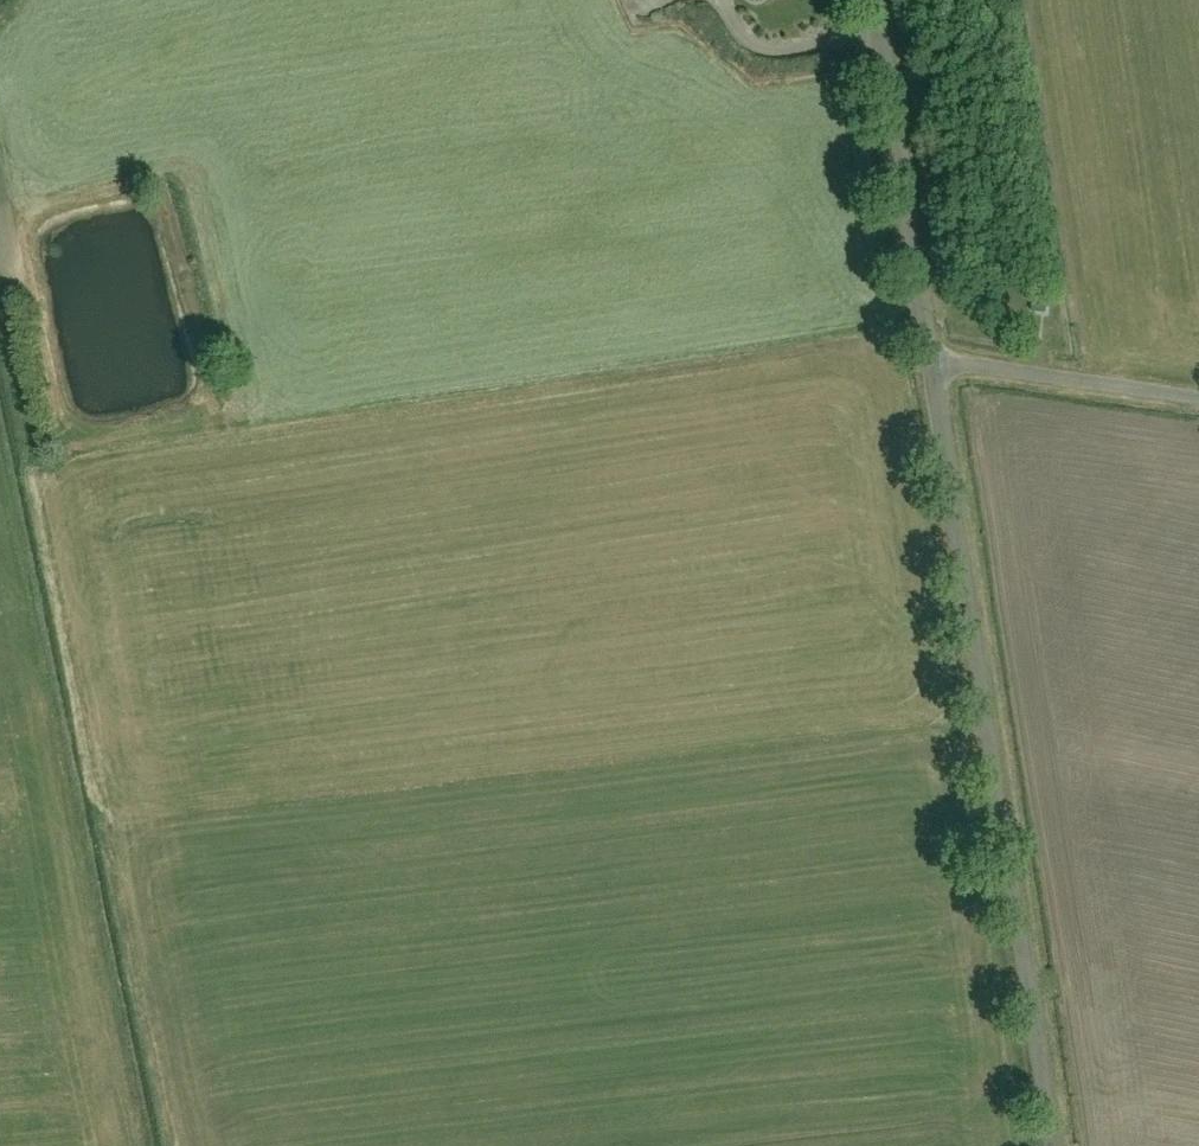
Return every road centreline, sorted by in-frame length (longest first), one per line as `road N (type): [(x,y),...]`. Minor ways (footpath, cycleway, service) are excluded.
road 1 (unclassified): [(1053,1145),(874,0)]

